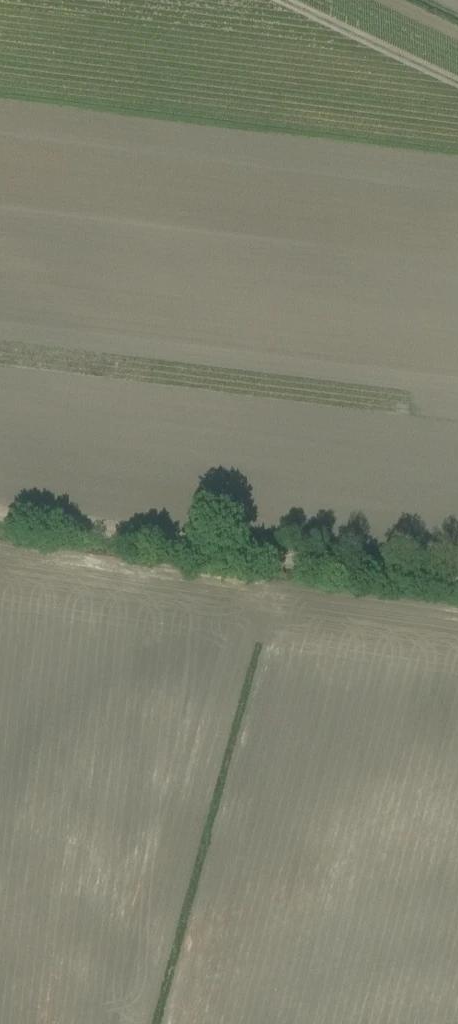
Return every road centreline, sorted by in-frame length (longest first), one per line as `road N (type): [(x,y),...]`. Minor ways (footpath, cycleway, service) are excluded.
road 1 (track): [(0,530),(457,596)]

